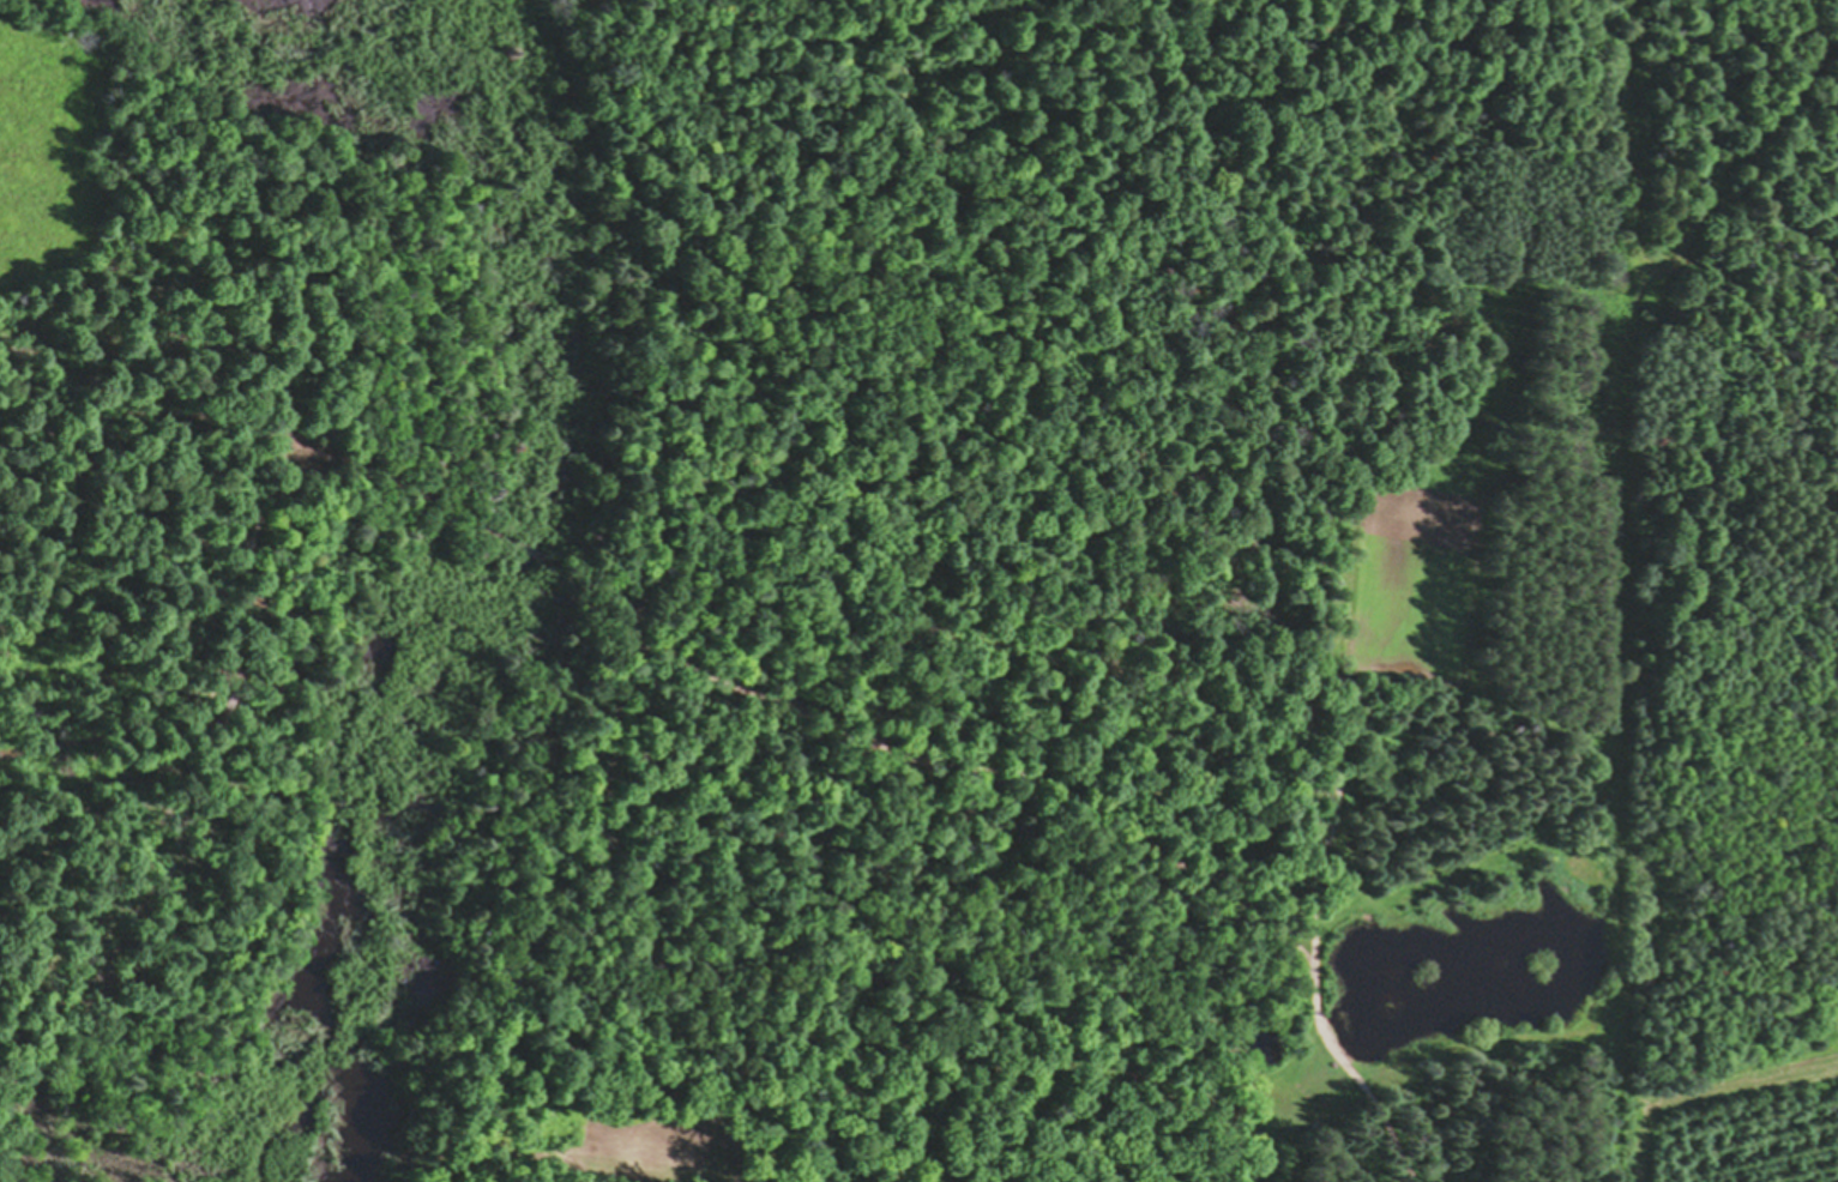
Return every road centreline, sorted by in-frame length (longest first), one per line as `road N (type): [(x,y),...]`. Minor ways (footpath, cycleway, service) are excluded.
road 1 (track): [(1617,1181),(1626,0)]

